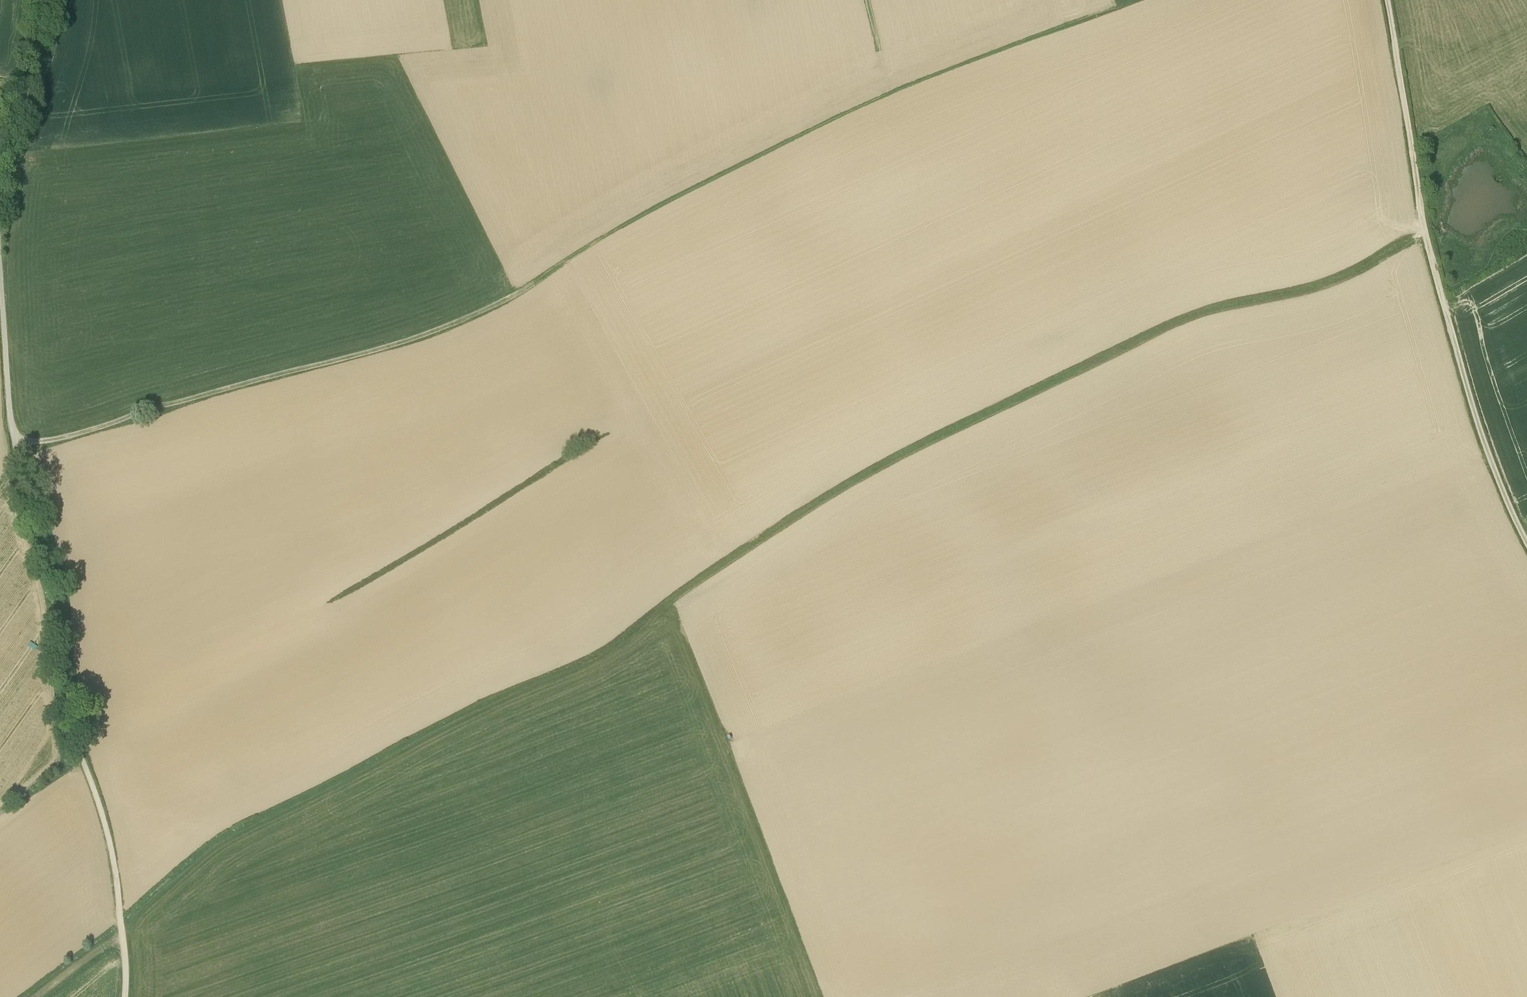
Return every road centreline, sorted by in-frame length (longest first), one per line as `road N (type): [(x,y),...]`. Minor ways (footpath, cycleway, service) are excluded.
road 1 (track): [(16,452),(55,585),(73,730),(112,859),(125,996)]
road 2 (track): [(1526,544),(1474,412),(1424,233)]
road 3 (track): [(1424,233),(1387,0)]
road 4 (unclassified): [(45,0),(0,182)]
road 5 (unclassified): [(0,276),(16,452)]

